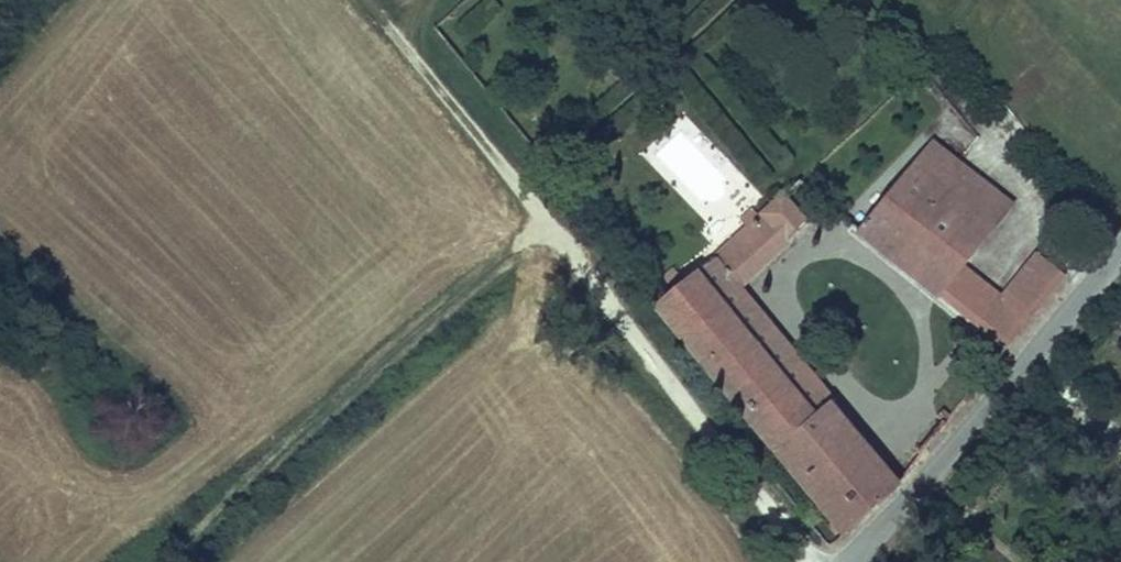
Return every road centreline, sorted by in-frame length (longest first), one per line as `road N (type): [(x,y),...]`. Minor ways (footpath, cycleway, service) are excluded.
road 1 (track): [(158,561),(188,518),(556,239)]
road 2 (track): [(556,239),(688,411),(820,561)]
road 3 (tertiary): [(1120,249),(959,465),(858,561)]
road 4 (track): [(372,0),(556,239)]

